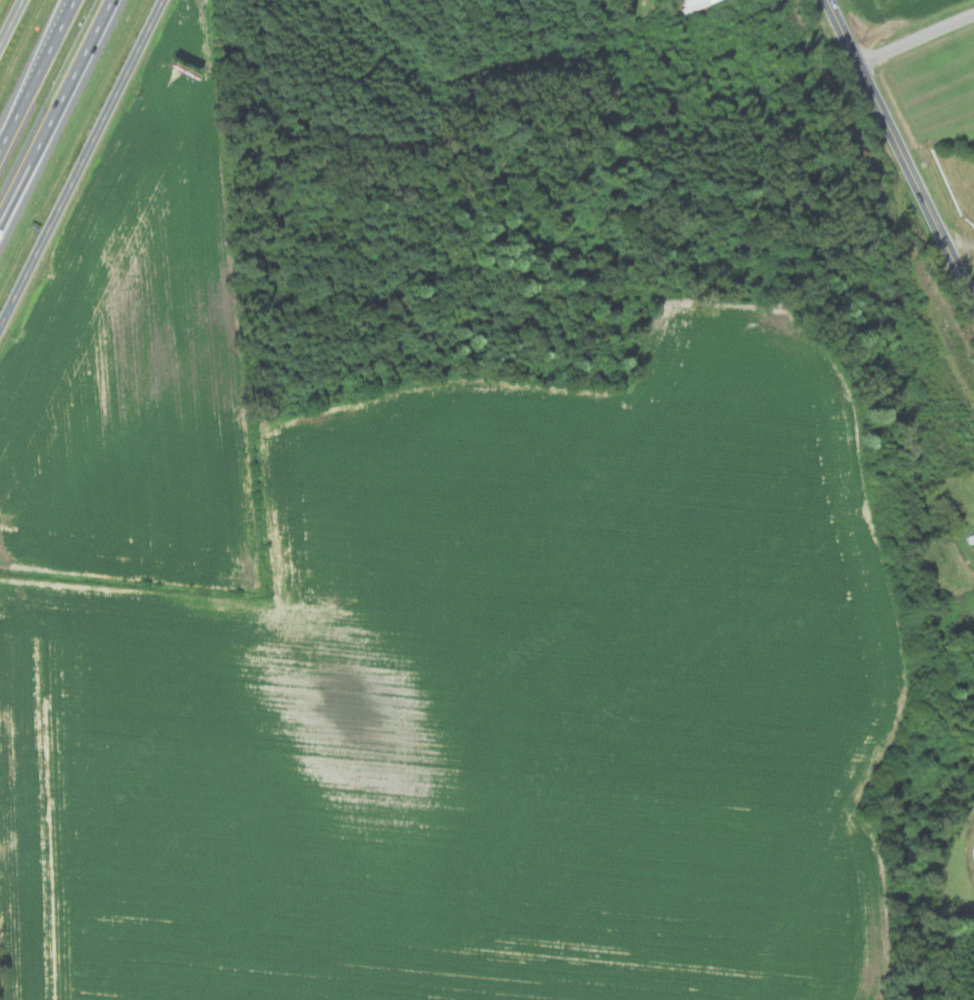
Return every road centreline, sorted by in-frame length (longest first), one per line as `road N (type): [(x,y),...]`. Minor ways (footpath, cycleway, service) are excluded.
road 1 (residential): [(0,338),(165,0)]
road 2 (tertiary): [(973,301),(830,0)]
road 3 (motorway): [(0,235),(113,0)]
road 4 (motorway): [(73,0),(0,146)]

